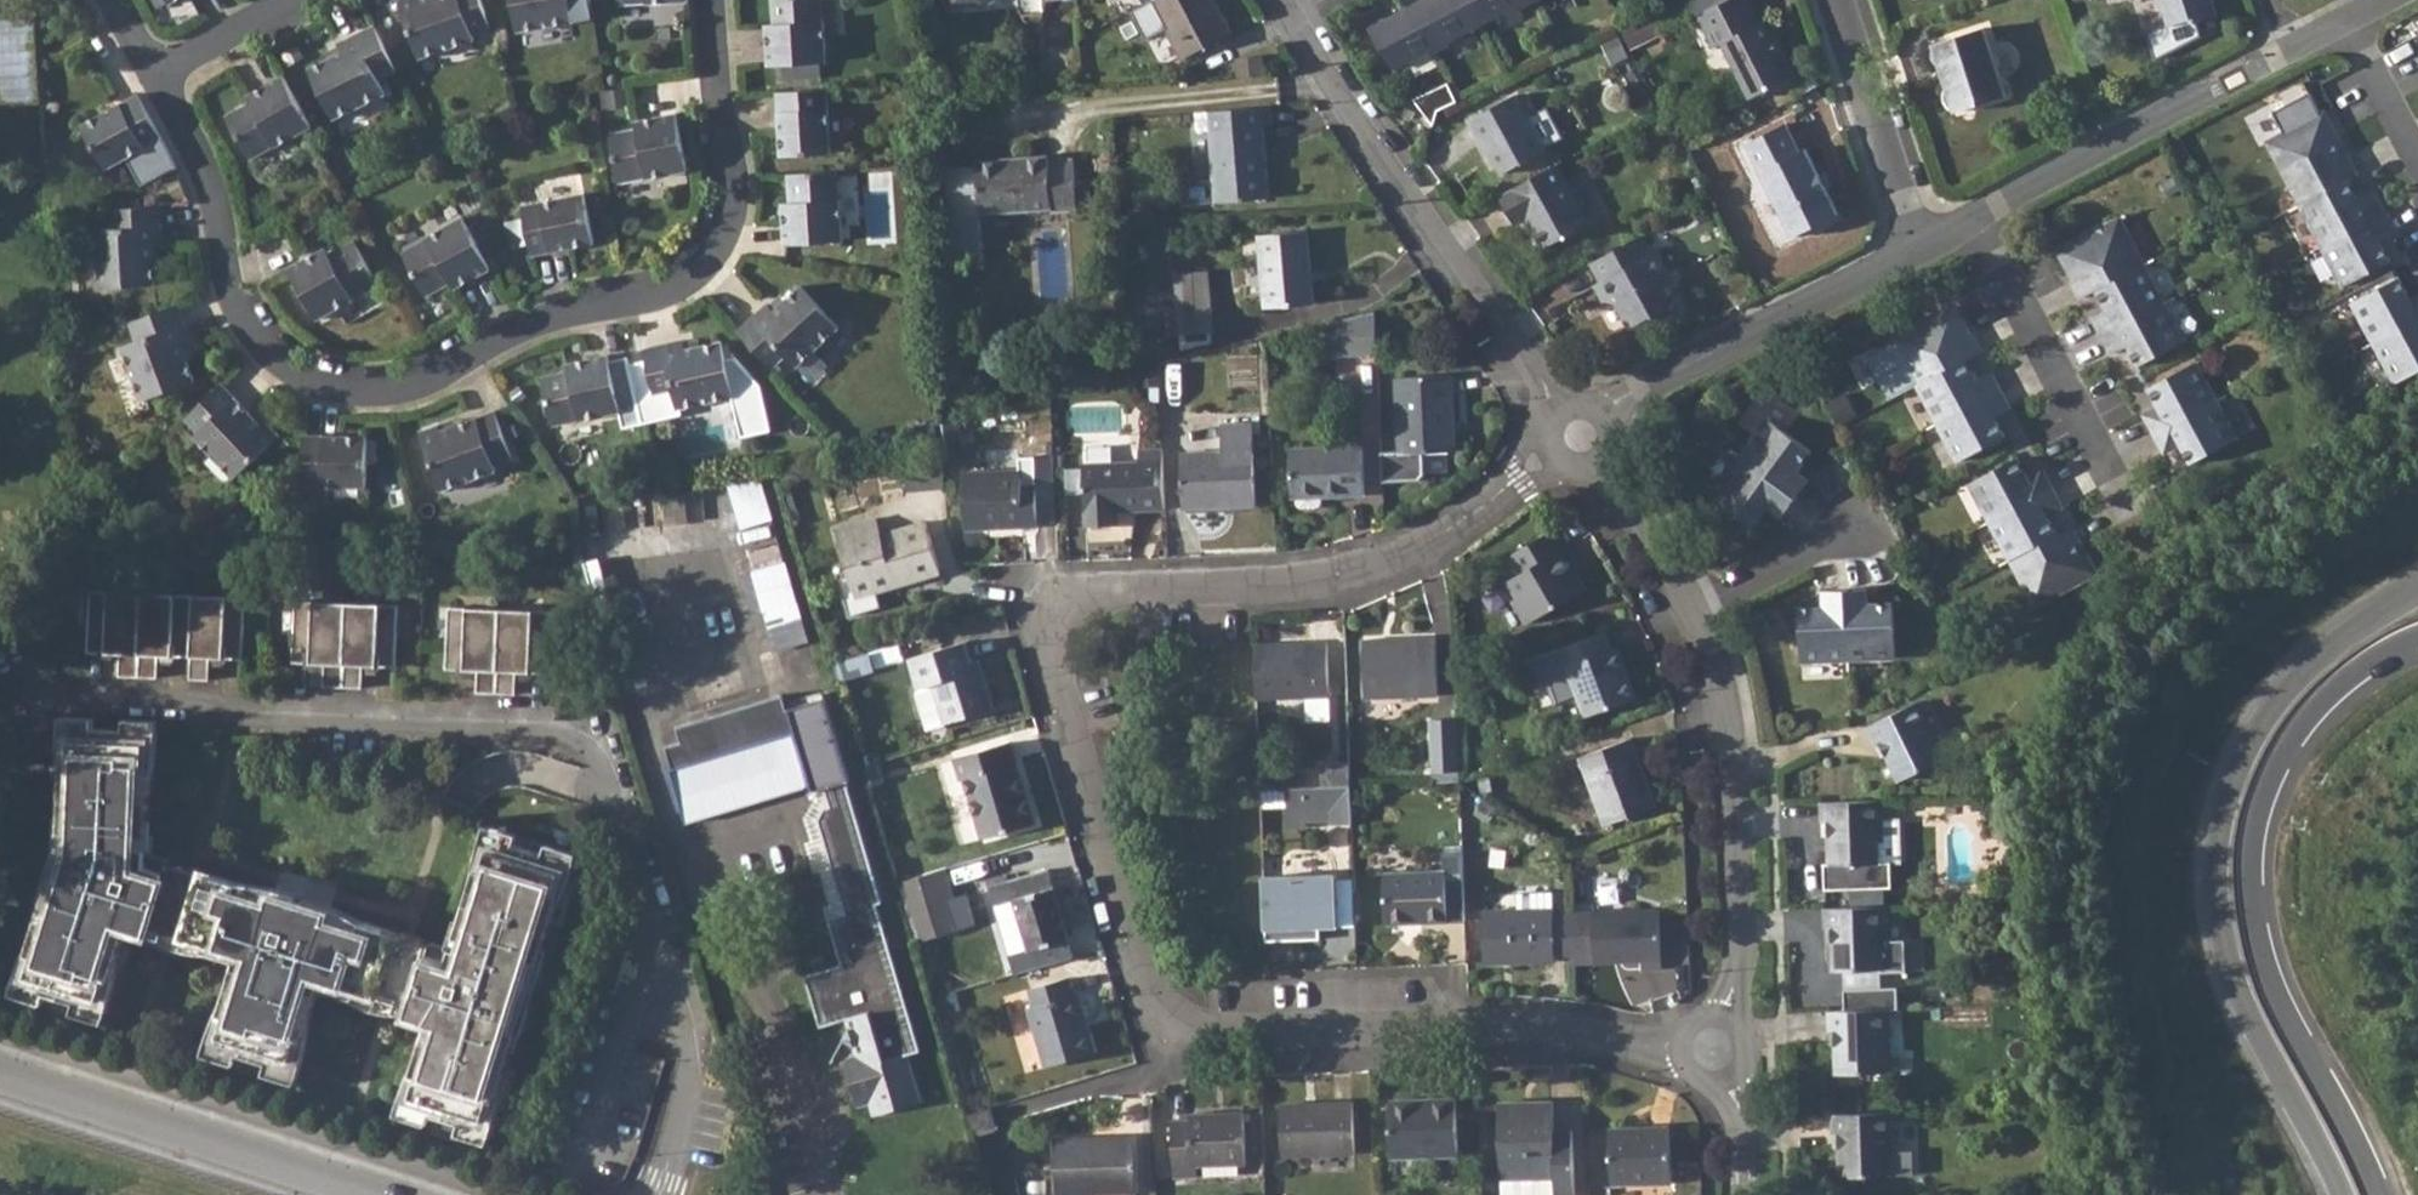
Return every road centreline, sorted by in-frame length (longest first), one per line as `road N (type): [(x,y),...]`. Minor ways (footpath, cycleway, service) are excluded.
road 1 (residential): [(1715,1051),(1511,1024),(1179,1032),(1160,1019),(1114,888),(1040,628),(1048,603),(1082,594),(1308,588),(1423,554),(1519,479),(1581,442)]
road 2 (residential): [(162,71),(218,188),(242,304),(261,334),(308,372),(400,388),(526,327),(672,297),(707,273),(729,232),(738,179),(718,0)]
road 3 (residential): [(663,1179),(686,1086),(678,995),(606,770),(581,741),(547,728),(10,693)]
road 4 (primary): [(2417,596),(2325,657),(2282,701),(2223,823),(2219,892),(2228,967),(2340,1194)]
road 5 (motorway): [(2378,1194),(2264,973),(2252,886),(2262,803),(2310,721),(2375,663),(2417,648)]
road 6 (residential): [(1581,442),(1284,0)]
road 7 (residential): [(1715,1051),(1736,932),(1729,712),(1695,615)]
road 8 (secondary): [(0,1076),(376,1194)]
road 9 (residential): [(1919,258),(1637,398),(1581,442)]
road 10 (residential): [(2293,49),(1997,203),(1973,222)]
road 11 (residential): [(1973,222),(2133,515)]
road 12 (residential): [(1838,0),(1919,258)]
road 13 (residential): [(1695,615),(1581,442)]
road 14 (residential): [(1695,615),(1848,537)]
road 15 (residential): [(2349,25),(2417,164)]
road 16 (residential): [(296,0),(162,71)]
road 17 (residential): [(1740,1194),(1741,1123),(1715,1051)]

